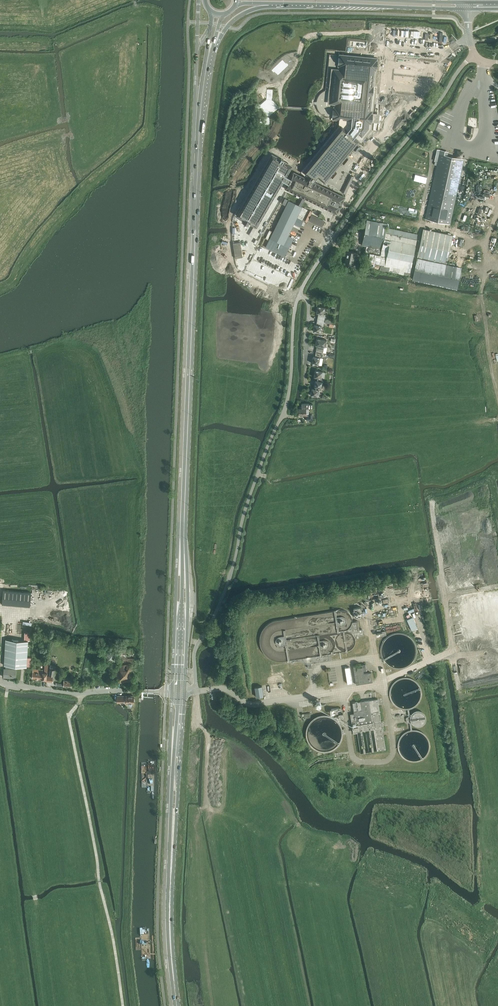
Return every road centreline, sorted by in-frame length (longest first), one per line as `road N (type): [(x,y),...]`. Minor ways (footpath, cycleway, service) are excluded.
road 1 (unclassified): [(181,691),(196,690),(195,651),(230,579),(247,506),(285,410),(302,289),(379,174),(473,57)]
road 2 (primary): [(201,126),(186,531)]
road 3 (track): [(123,1005),(69,716),(80,694)]
road 4 (secondary): [(272,4),(468,5)]
road 5 (track): [(497,395),(481,295),(497,208)]
road 6 (primary): [(174,838),(179,1005)]
road 7 (unclassified): [(0,681),(75,693),(138,691)]

